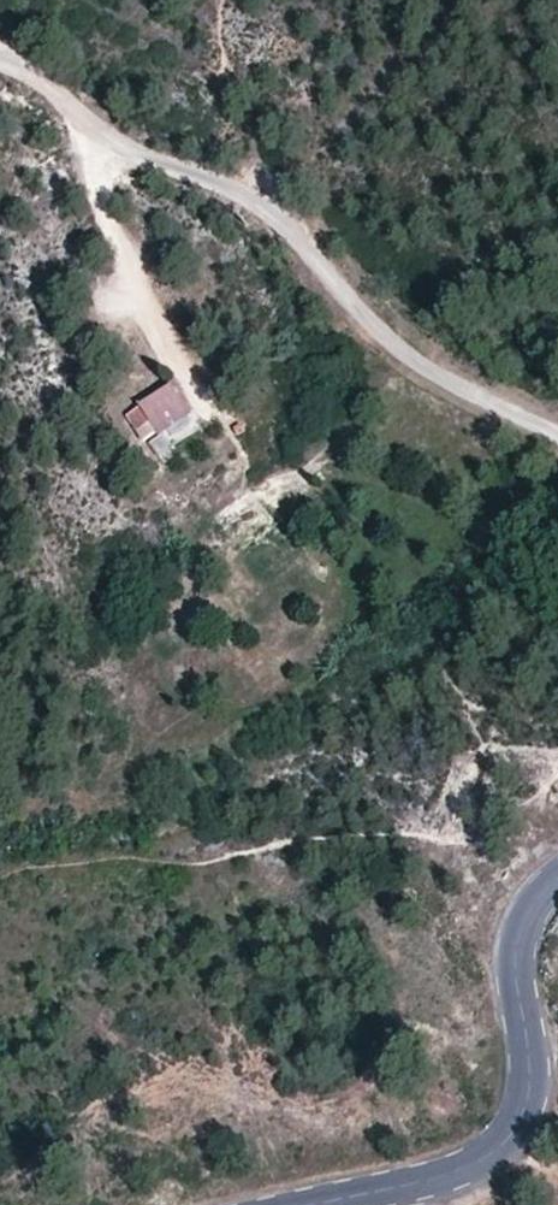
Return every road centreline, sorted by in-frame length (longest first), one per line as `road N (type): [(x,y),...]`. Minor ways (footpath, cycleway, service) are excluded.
road 1 (unclassified): [(0,47),(258,190),(404,356),(557,441)]
road 2 (tertiary): [(557,880),(535,895),(515,955),(529,1071),(524,1112),(500,1144),(439,1176),(314,1204)]

